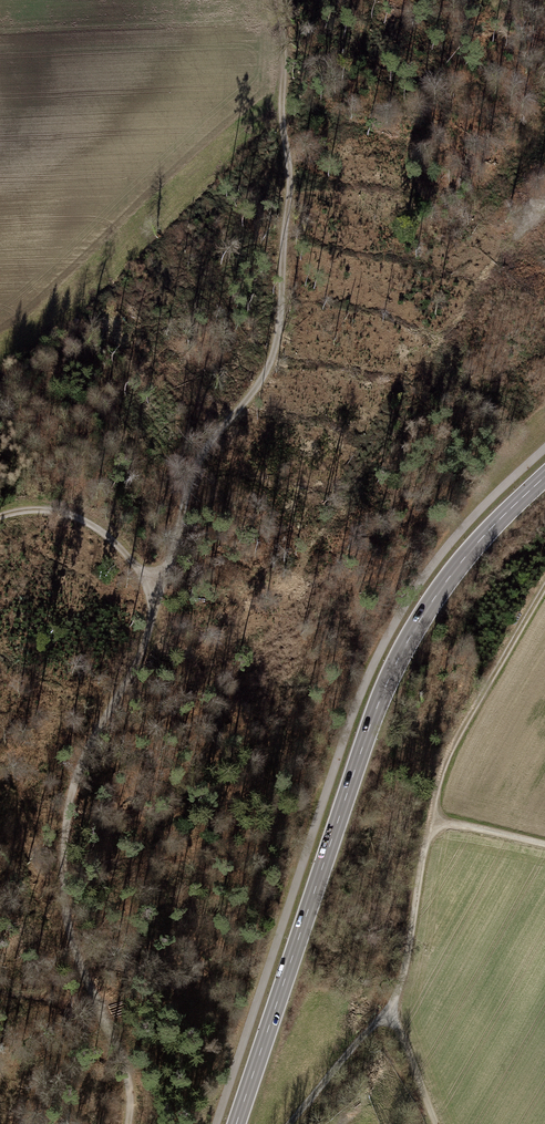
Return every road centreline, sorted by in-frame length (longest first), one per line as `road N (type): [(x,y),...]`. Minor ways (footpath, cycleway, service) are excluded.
road 1 (track): [(129,1123),(125,1066),(69,930),(63,858),(69,801),(92,734),(137,660),(154,600),(115,534),(89,516),(50,508),(0,517)]
road 2 (primary): [(236,1123),(382,692),(429,604),(544,476)]
road 3 (track): [(281,0),(289,163),(271,360),(196,461),(154,600)]
road 4 (track): [(440,1123),(390,1012),(446,760),(544,587)]
road 5 (track): [(390,1012),(342,1060),(297,1123)]

